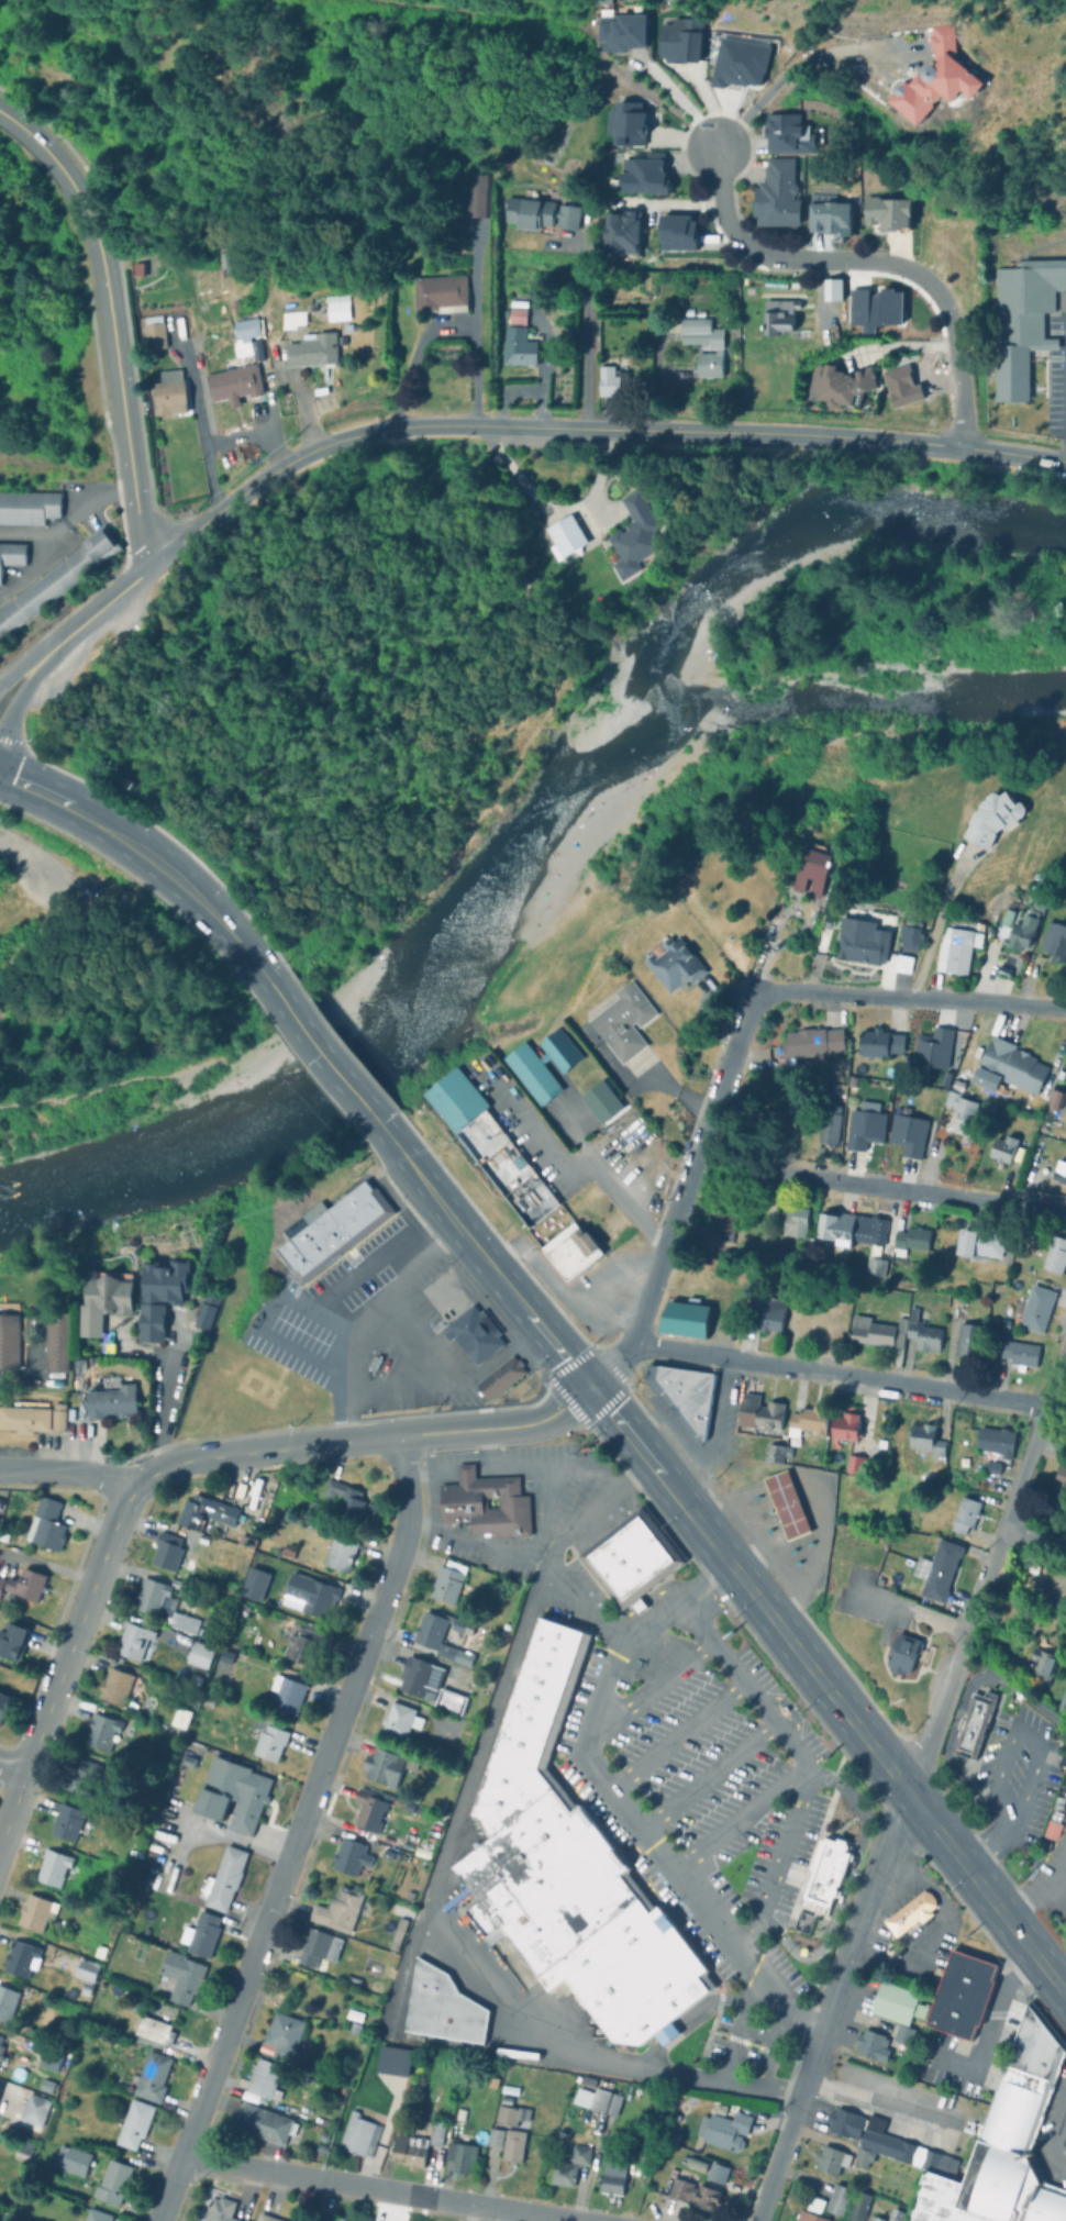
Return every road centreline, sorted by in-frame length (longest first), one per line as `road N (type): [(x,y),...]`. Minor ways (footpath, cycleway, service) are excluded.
road 1 (tertiary): [(1065,459),(785,431),(388,426),(340,436),(286,462),(197,528)]
road 2 (secondary): [(400,1155),(911,1796)]
road 3 (residential): [(331,1742),(157,2220)]
road 4 (residential): [(911,1796),(757,2220)]
road 5 (residential): [(756,992),(633,1346),(586,1387)]
road 6 (residential): [(633,1346),(1045,1404)]
road 7 (residential): [(180,2155),(566,2220)]
road 8 (residential): [(1065,1212),(697,1158)]
road 9 (residential): [(331,1742),(402,1536),(408,1508),(399,1437)]
road 10 (residential): [(1065,1349),(963,1642)]
road 11 (residential): [(1065,1010),(756,992)]
road 12 (tertiary): [(148,568),(103,268)]
road 13 (tertiary): [(25,1774),(133,1493)]
road 14 (secondary): [(0,776),(122,840),(164,870),(240,950)]
road 15 (tertiary): [(133,1493),(162,1469),(187,1463),(399,1437)]
road 16 (residential): [(958,444),(953,332),(936,289),(884,260),(826,258)]
road 17 (tertiary): [(197,528),(27,668),(0,702)]
road 18 (secondary): [(240,950),(400,1155)]
road 19 (secondary): [(911,1796),(1065,1994)]
road 20 (tertiary): [(399,1437),(523,1428),(586,1387)]
road 21 (tertiary): [(103,268),(63,167),(0,114)]
road 22 (residential): [(826,258),(760,254),(744,243),(723,211),(715,148)]
road 23 (residential): [(963,1642),(911,1796)]
road 24 (residential): [(0,1471),(78,1475),(133,1493)]

